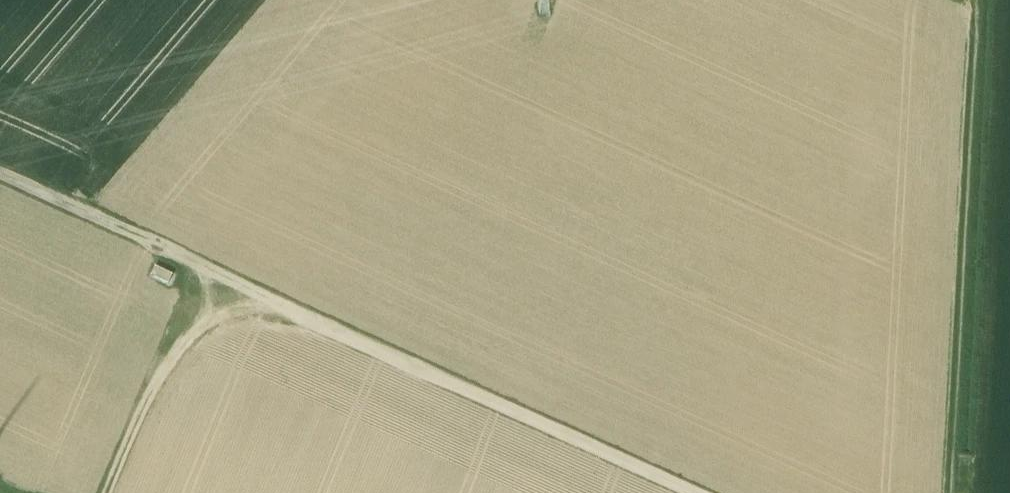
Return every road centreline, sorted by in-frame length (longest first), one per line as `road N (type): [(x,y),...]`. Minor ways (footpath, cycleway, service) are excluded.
road 1 (track): [(0,176),(709,492)]
road 2 (track): [(954,492),(979,0)]
road 3 (track): [(107,492),(204,265)]

